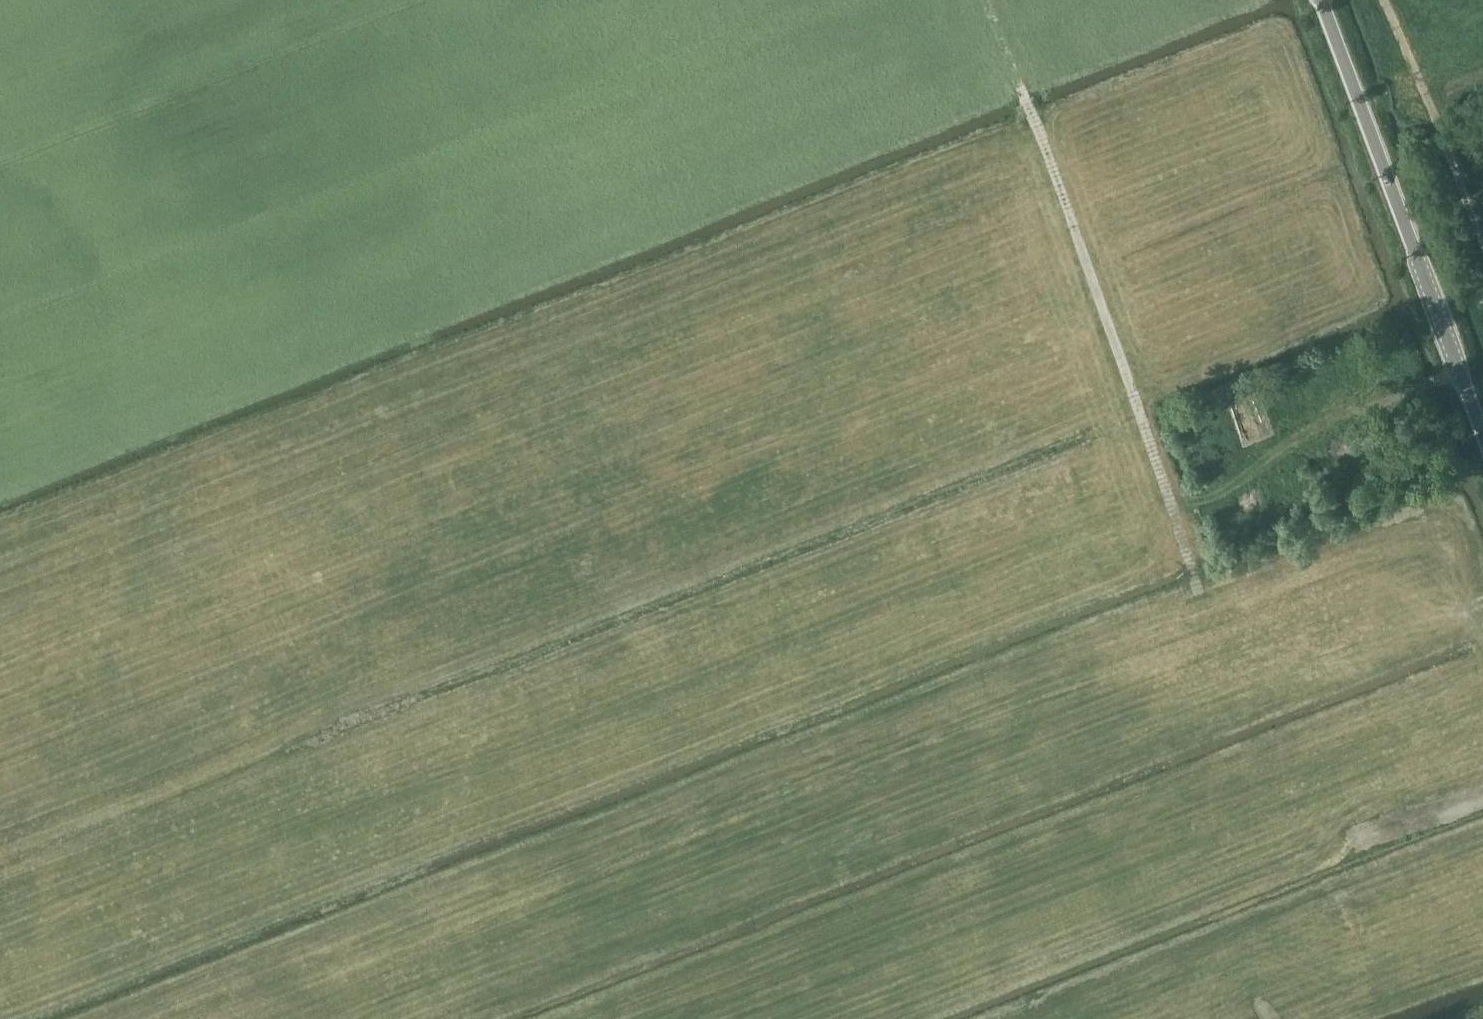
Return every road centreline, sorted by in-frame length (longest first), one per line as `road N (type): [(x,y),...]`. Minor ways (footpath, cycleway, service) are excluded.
road 1 (track): [(986,0),(1040,129),(1201,593)]
road 2 (tertiary): [(1482,433),(1321,0)]
road 3 (track): [(1482,238),(1384,0)]

